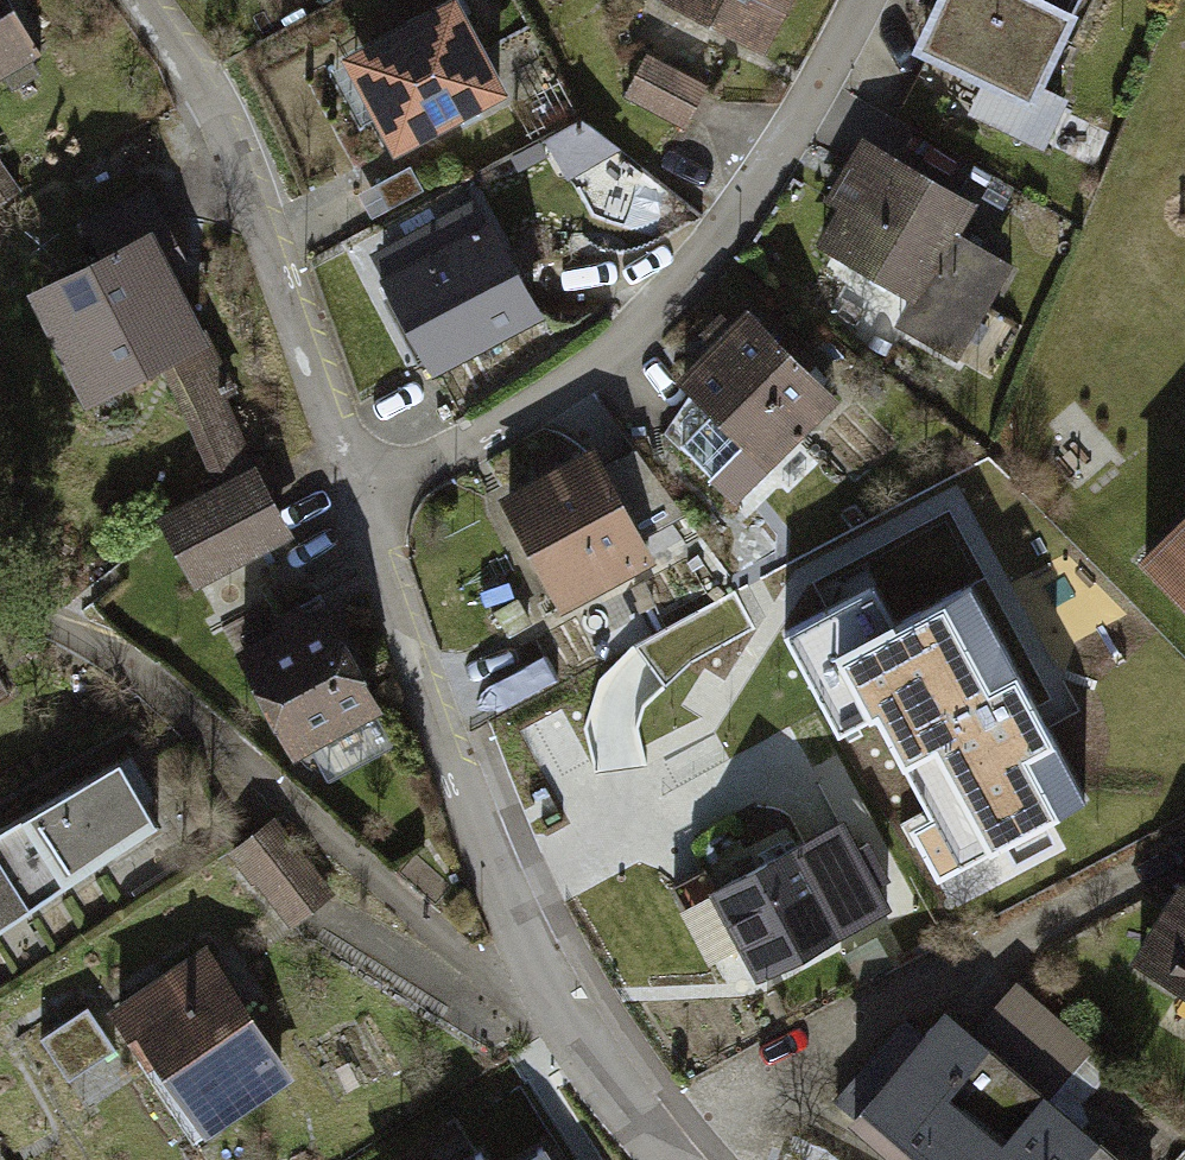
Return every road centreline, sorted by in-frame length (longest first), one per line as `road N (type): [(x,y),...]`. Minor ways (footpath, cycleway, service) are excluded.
road 1 (residential): [(356,503),(537,965),(630,1096),(690,1159)]
road 2 (residential): [(356,503),(546,394),(625,336),(791,118),(859,0)]
road 3 (residential): [(135,0),(208,108),(356,503)]

